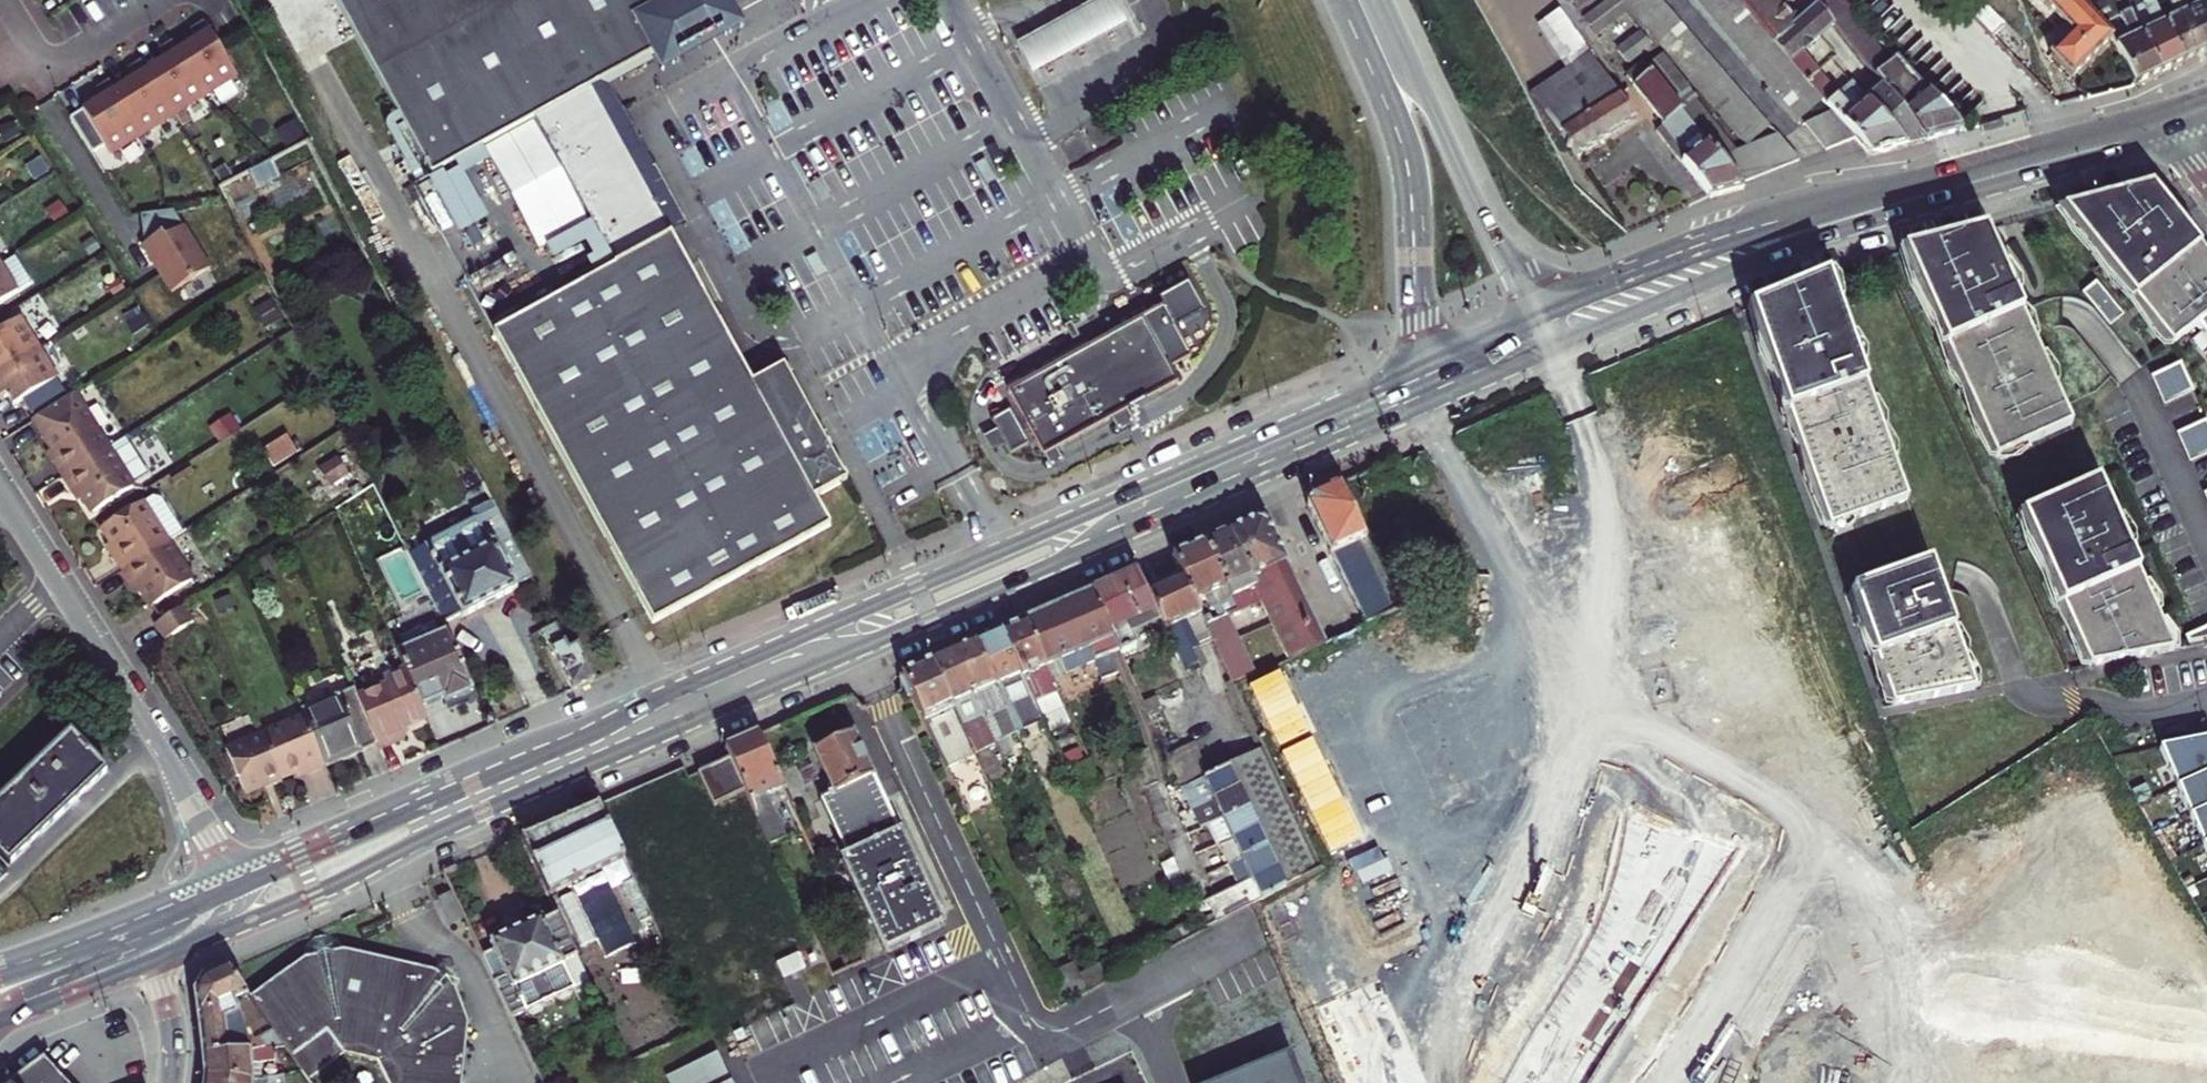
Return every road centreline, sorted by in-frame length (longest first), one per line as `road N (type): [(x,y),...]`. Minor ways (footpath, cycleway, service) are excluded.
road 1 (secondary): [(221,932),(318,892),(439,828),(1472,382)]
road 2 (secondary): [(1429,362),(236,878)]
road 3 (secondary): [(1637,905),(1704,754),(1713,710),(1708,650),(1689,581),(1580,336)]
road 4 (secondary): [(1472,382),(1511,400),(1628,651),(1649,713),(1637,905)]
road 5 (residential): [(236,878),(0,488)]
road 6 (secondary): [(1959,185),(1764,224),(1536,315)]
road 7 (secondary): [(1580,336),(1771,253),(1959,185)]
road 8 (tertiary): [(1349,0),(1406,153),(1418,324),(1429,362)]
road 9 (tertiary): [(1536,315),(1385,0)]
road 10 (residential): [(2206,702),(2136,710),(2029,697),(1982,586),(1960,574)]
road 11 (secondary): [(1959,185),(2166,125)]
road 12 (secondary): [(1542,1082),(1637,905)]
road 13 (secondary): [(4,1018),(152,961)]
road 14 (secondary): [(236,878),(109,928)]
road 15 (residential): [(173,1082),(172,1018),(152,961)]

